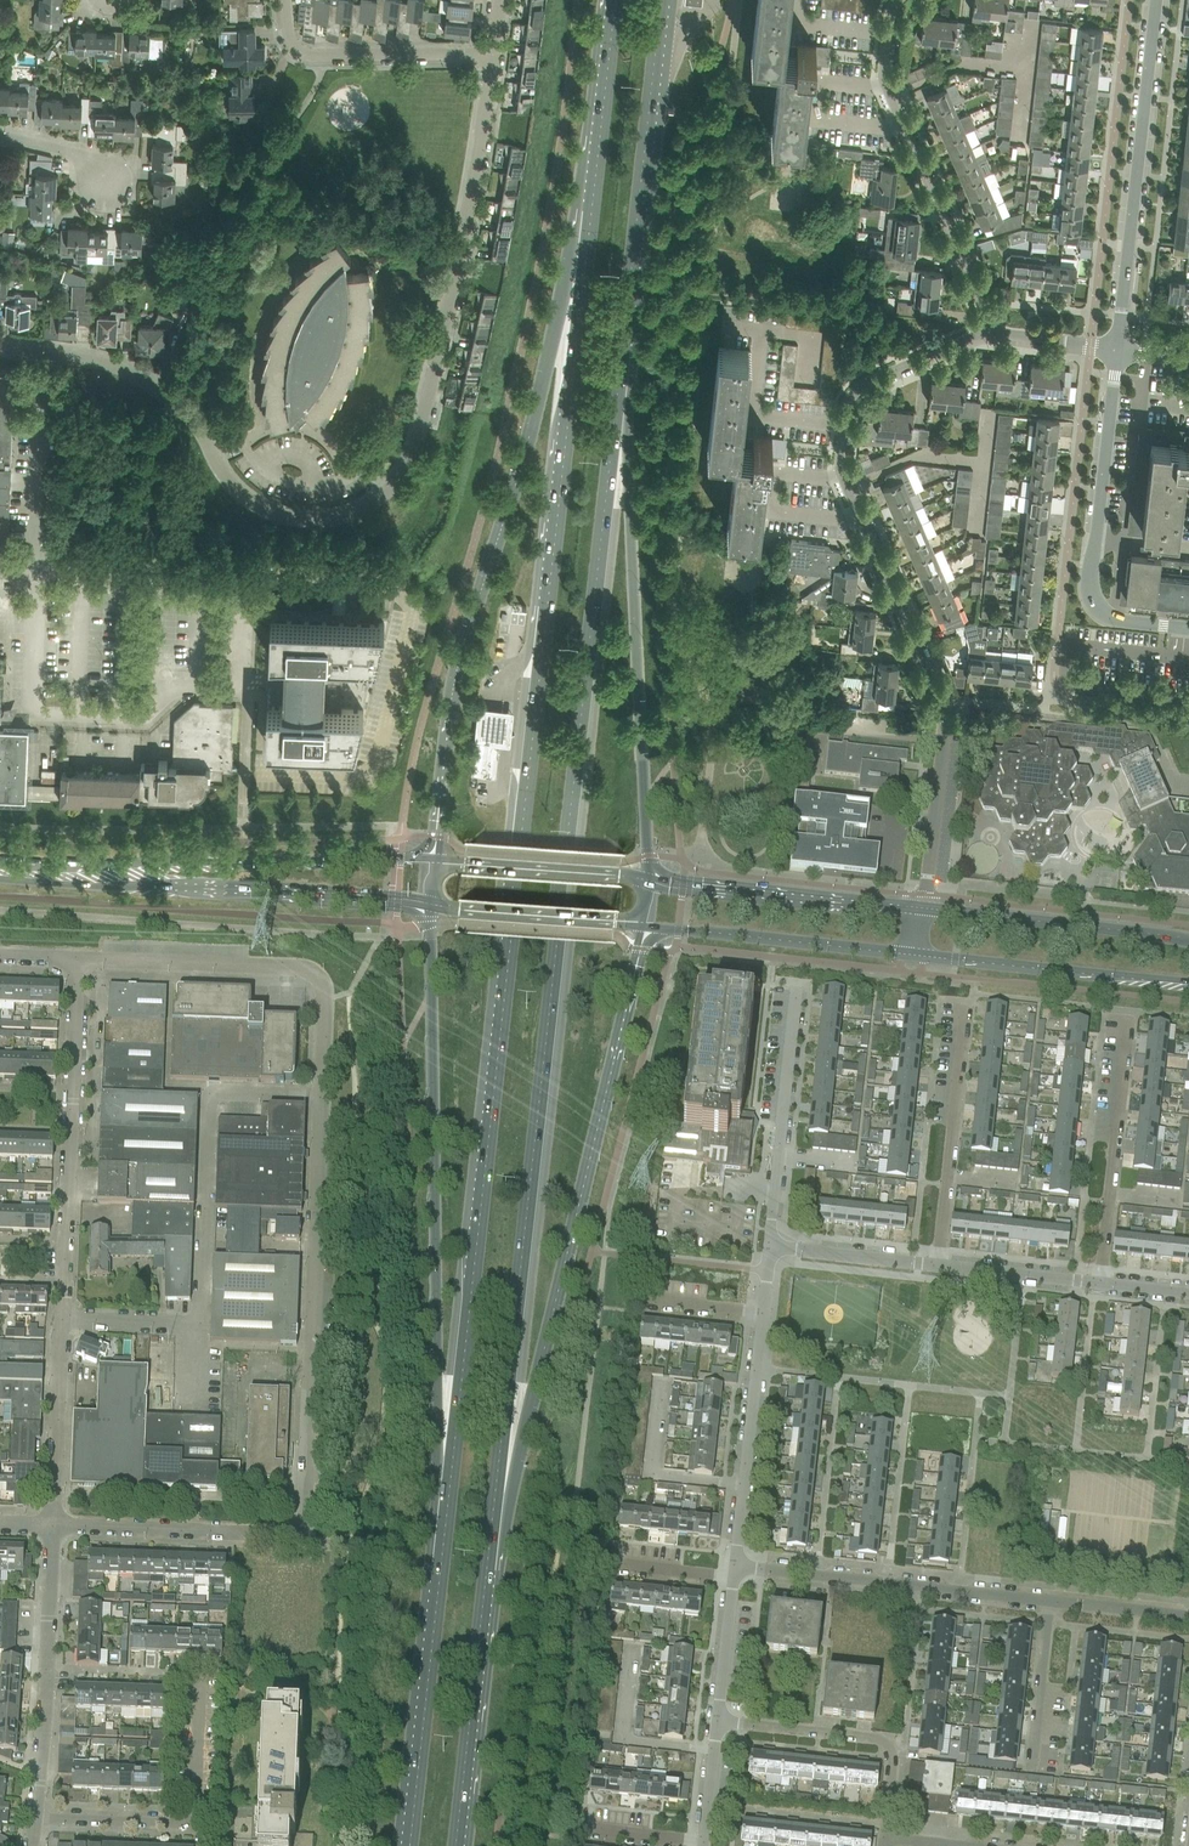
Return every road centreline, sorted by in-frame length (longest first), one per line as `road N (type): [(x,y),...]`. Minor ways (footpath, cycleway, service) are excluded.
road 1 (primary): [(594,174),(440,1568)]
road 2 (primary): [(489,1551),(621,361)]
road 3 (residential): [(0,346),(135,371),(199,426),(234,482),(263,504),(331,515),(375,496),(415,434),(494,54)]
road 4 (primary): [(594,174),(462,658),(433,859)]
road 5 (residential): [(923,895),(942,700),(850,484),(844,431),(847,409),(867,382),(992,334)]
road 6 (unclassified): [(57,1521),(292,1526),(303,1515),(312,1486),(319,1096)]
road 7 (primary): [(428,908),(440,1568)]
road 8 (primary): [(489,1551),(645,929)]
road 9 (primary): [(648,877),(621,361)]
road 10 (secondary): [(433,859),(0,856)]
road 11 (secondary): [(0,879),(428,908)]
road 12 (unclassified): [(319,1096),(322,1002),(316,972),(72,960)]
road 13 (primary): [(621,361),(664,0)]
road 14 (residential): [(992,334),(884,73),(890,15),(903,0)]
road 15 (unclassified): [(63,1318),(72,960)]
road 16 (tertiary): [(1188,628),(1113,618),(1091,594),(1118,350)]
road 17 (tertiary): [(1118,350),(1157,0)]
road 18 (unclassified): [(198,1324),(205,1094),(319,1096)]
road 19 (unclassified): [(1049,1600),(735,1566)]
road 20 (unclassified): [(35,1816),(197,1818),(199,1677)]
road 21 (primary): [(456,1845),(489,1551)]
road 22 (unclassified): [(35,1816),(57,1521)]
road 23 (primary): [(440,1568),(409,1845)]
road 24 (tertiary): [(921,908),(648,877)]
road 25 (tertiary): [(915,955),(1188,982)]
road 26 (unclassified): [(1099,1283),(1129,1012)]
road 27 (tertiary): [(645,929),(915,955)]
road 28 (tertiary): [(1188,941),(921,908)]
road 29 (unclassified): [(885,1836),(890,1747),(717,1723)]
road 30 (unclassified): [(766,1247),(792,985)]
road 31 (unclassified): [(936,1265),(963,1011)]
road 32 (unclassified): [(735,1566),(760,1313)]
road 33 (residential): [(494,54),(305,52),(293,41),(288,0)]
road 34 (secondary): [(428,908),(645,929)]
road 35 (secondary): [(648,877),(433,859)]
road 36 (unclassified): [(57,1521),(63,1318)]
road 37 (unclassified): [(1029,1775),(1049,1600)]
road 38 (primary): [(614,0),(594,174)]
road 39 (unclassified): [(936,1265),(766,1247)]
road 40 (unclassified): [(1099,1283),(936,1265)]
road 41 (unclassified): [(717,1723),(733,1582)]
road 42 (unclassified): [(1188,1616),(1049,1600)]
road 43 (unclassified): [(198,1324),(63,1318)]
road 44 (residential): [(111,187),(97,166),(68,148),(0,134)]
road 45 (residential): [(1118,350),(992,334)]
road 46 (unclassified): [(706,1845),(717,1723)]

